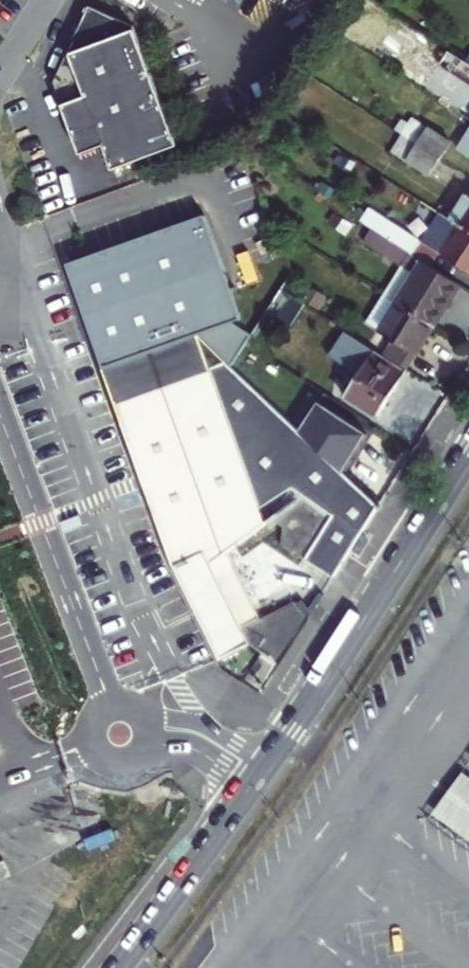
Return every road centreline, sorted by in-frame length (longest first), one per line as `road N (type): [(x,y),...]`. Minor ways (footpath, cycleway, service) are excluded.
road 1 (secondary): [(468,449),(257,782)]
road 2 (unclassified): [(0,401),(112,706)]
road 3 (secondary): [(257,782),(122,967)]
road 4 (unclassified): [(112,706),(91,728),(93,748),(106,762),(125,766),(143,757),(151,729)]
road 5 (unclassified): [(151,729),(188,731),(257,782)]

